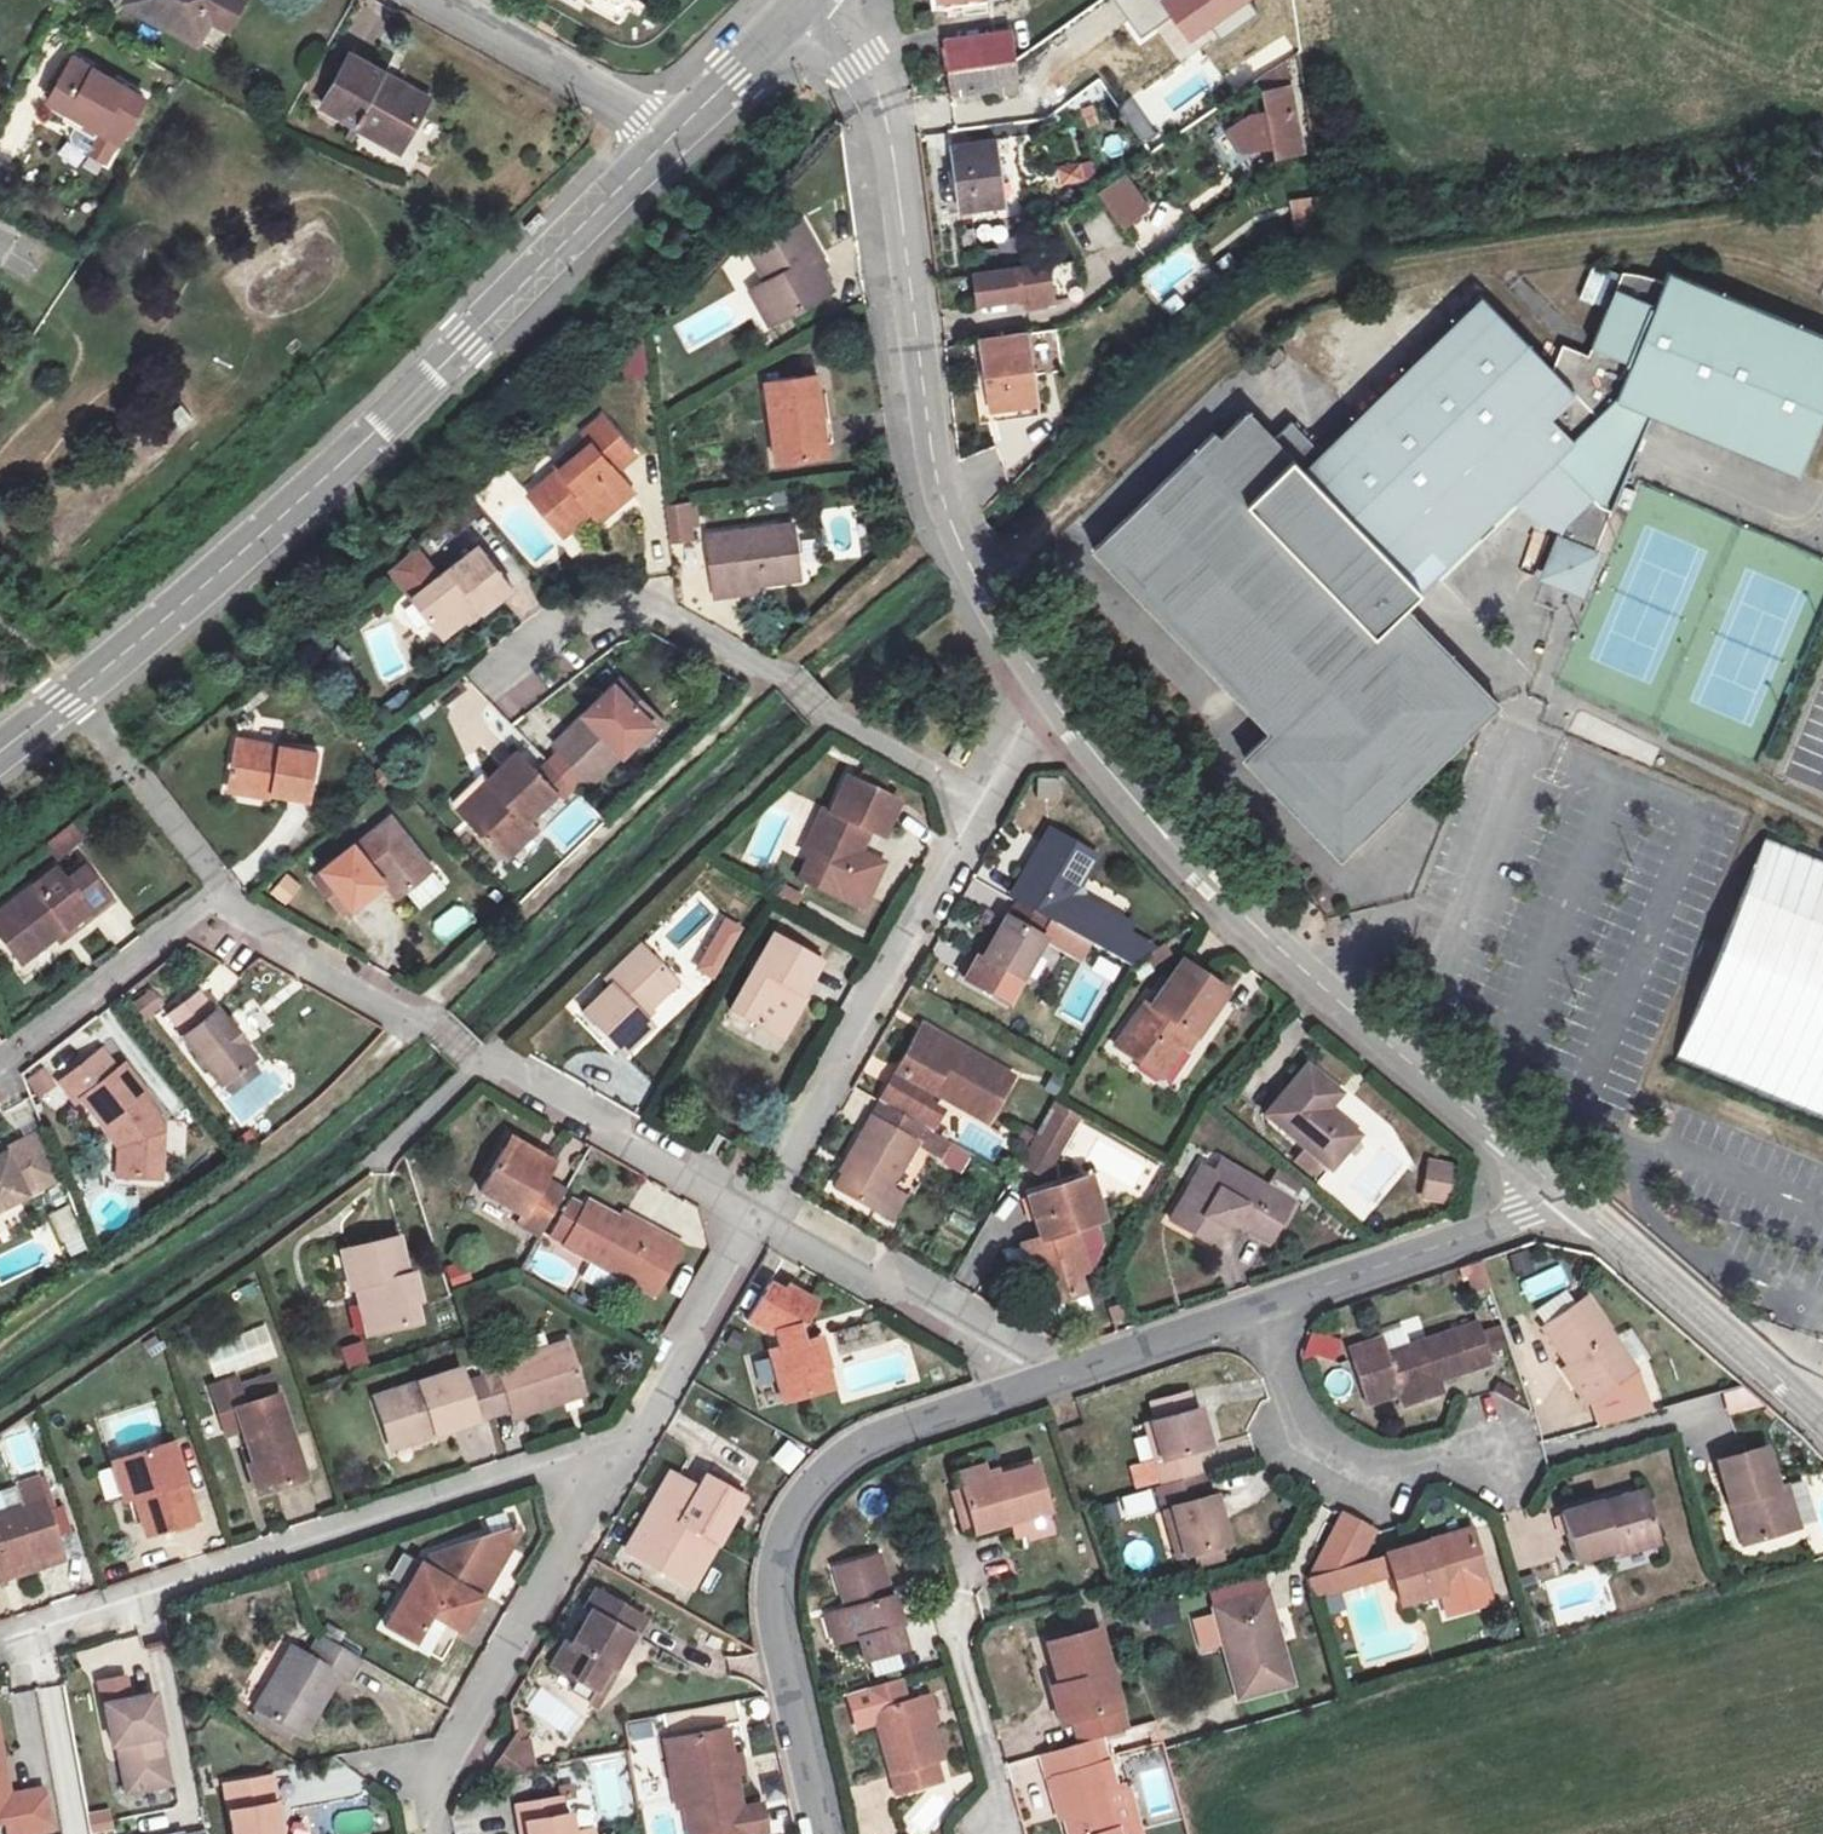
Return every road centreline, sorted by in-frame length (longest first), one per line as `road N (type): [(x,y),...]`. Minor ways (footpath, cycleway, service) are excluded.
road 1 (unclassified): [(675,131),(406,403),(0,754)]
road 2 (residential): [(0,1060),(209,906),(475,1062),(749,1208)]
road 3 (unclassified): [(808,0),(861,61),(889,136),(933,472),(952,529),(1044,691)]
road 4 (unclassified): [(1044,691),(1212,887),(1559,1192)]
road 5 (residential): [(1047,1372),(862,1433),(794,1501),(765,1618),(814,1833)]
road 6 (residential): [(9,1654),(33,1626),(534,1467),(575,1472),(597,1485)]
road 7 (residential): [(497,695),(597,624),(668,617),(981,803)]
road 8 (residential): [(981,803),(749,1208)]
road 9 (residential): [(597,1485),(421,1807),(426,1833)]
road 10 (residential): [(1266,1304),(1302,1429),(1382,1471),(1520,1440)]
road 11 (unclassified): [(1559,1192),(1822,1422)]
road 12 (residential): [(749,1208),(1047,1372)]
road 13 (residential): [(749,1208),(597,1485)]
road 14 (residential): [(1559,1192),(1525,1218),(1266,1304)]
road 15 (residential): [(675,131),(427,0)]
road 16 (residential): [(1266,1304),(1047,1372)]
road 17 (residential): [(949,1624),(1005,1833)]
road 18 (unclassified): [(804,0),(675,131)]
road 19 (residential): [(1044,691),(981,803)]

